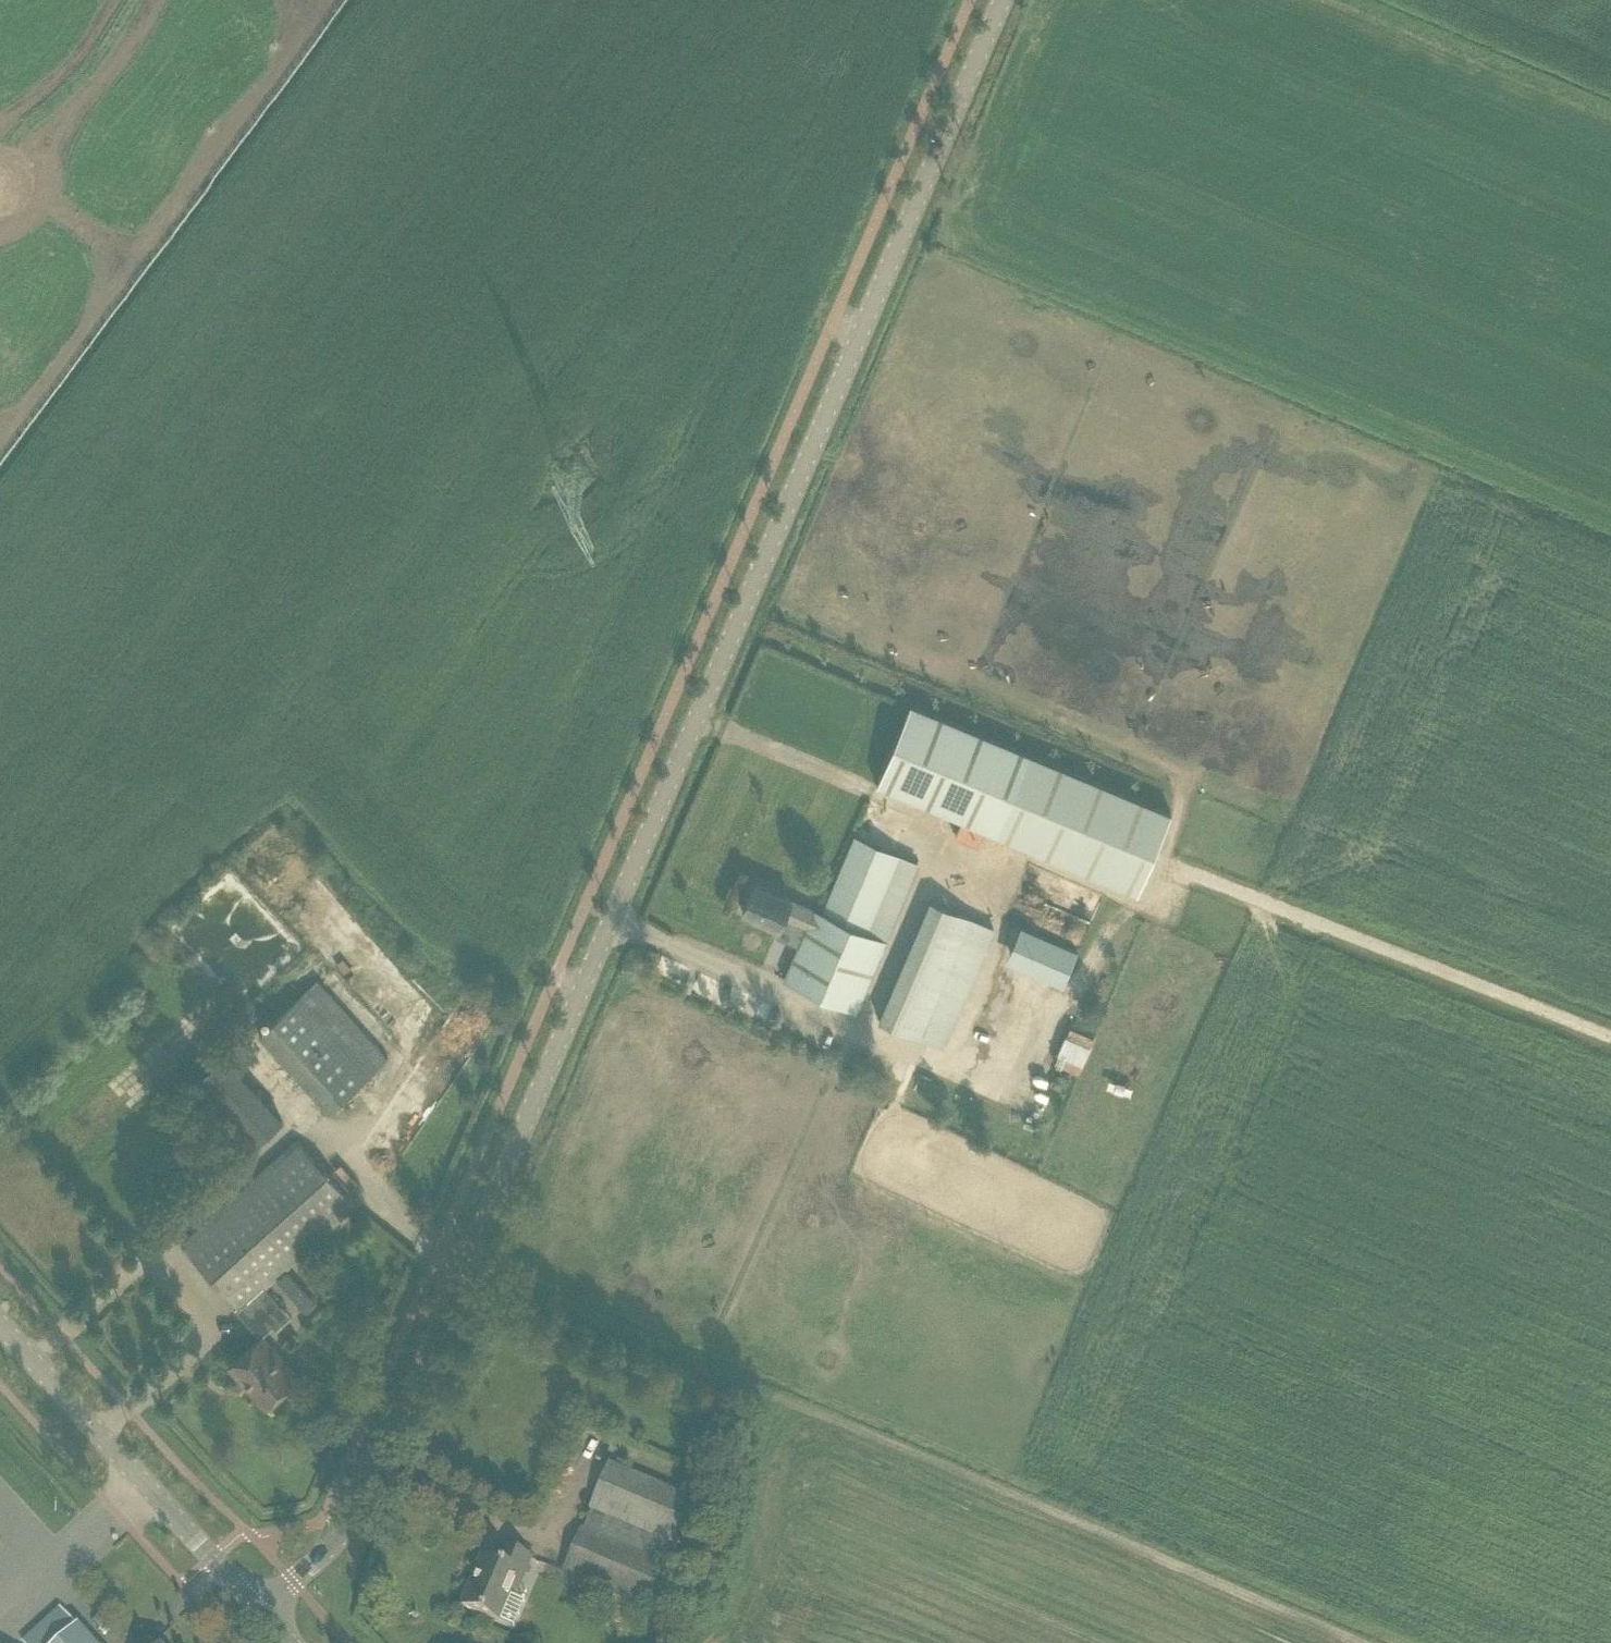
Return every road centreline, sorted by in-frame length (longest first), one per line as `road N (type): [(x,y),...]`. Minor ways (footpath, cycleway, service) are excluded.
road 1 (tertiary): [(259,1609),(342,1530),(362,1496),(999,0)]
road 2 (tertiary): [(259,1609),(0,1325)]

